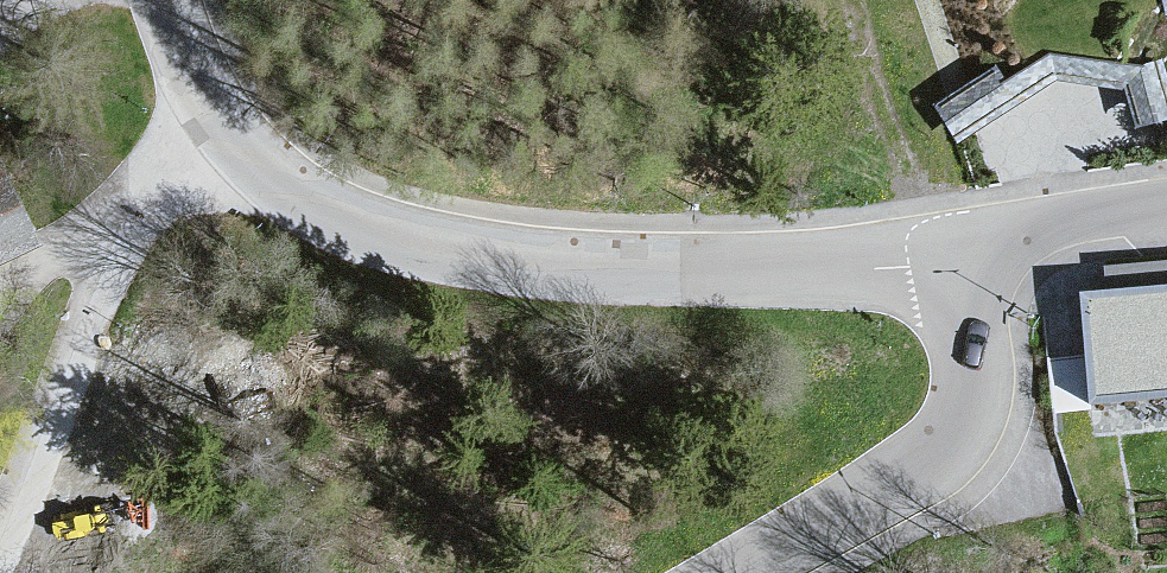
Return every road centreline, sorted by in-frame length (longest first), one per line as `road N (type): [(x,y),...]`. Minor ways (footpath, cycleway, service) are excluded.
road 1 (residential): [(185,111),(264,185),(396,251),(753,282),(941,273)]
road 2 (residential): [(0,550),(53,481),(185,111)]
road 3 (residential): [(941,273),(975,378),(962,430),(922,473),(736,572)]
road 4 (residential): [(1166,220),(1088,232),(941,273)]

